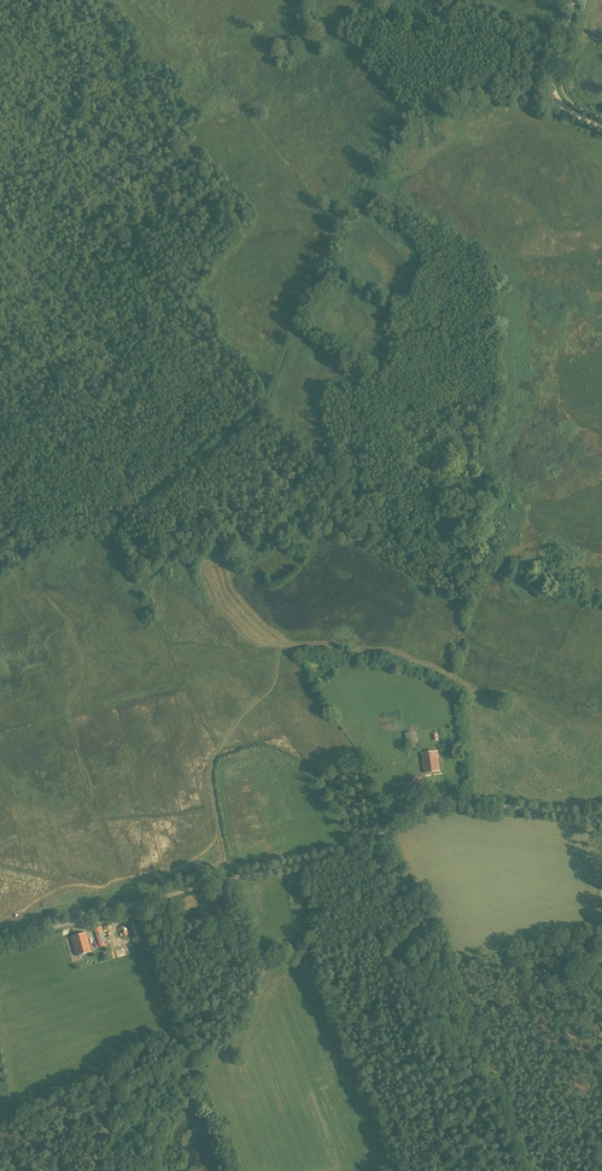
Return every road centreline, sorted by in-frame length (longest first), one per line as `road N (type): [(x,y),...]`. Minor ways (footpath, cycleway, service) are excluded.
road 1 (unclassified): [(0,943),(351,850),(442,802),(601,818)]

